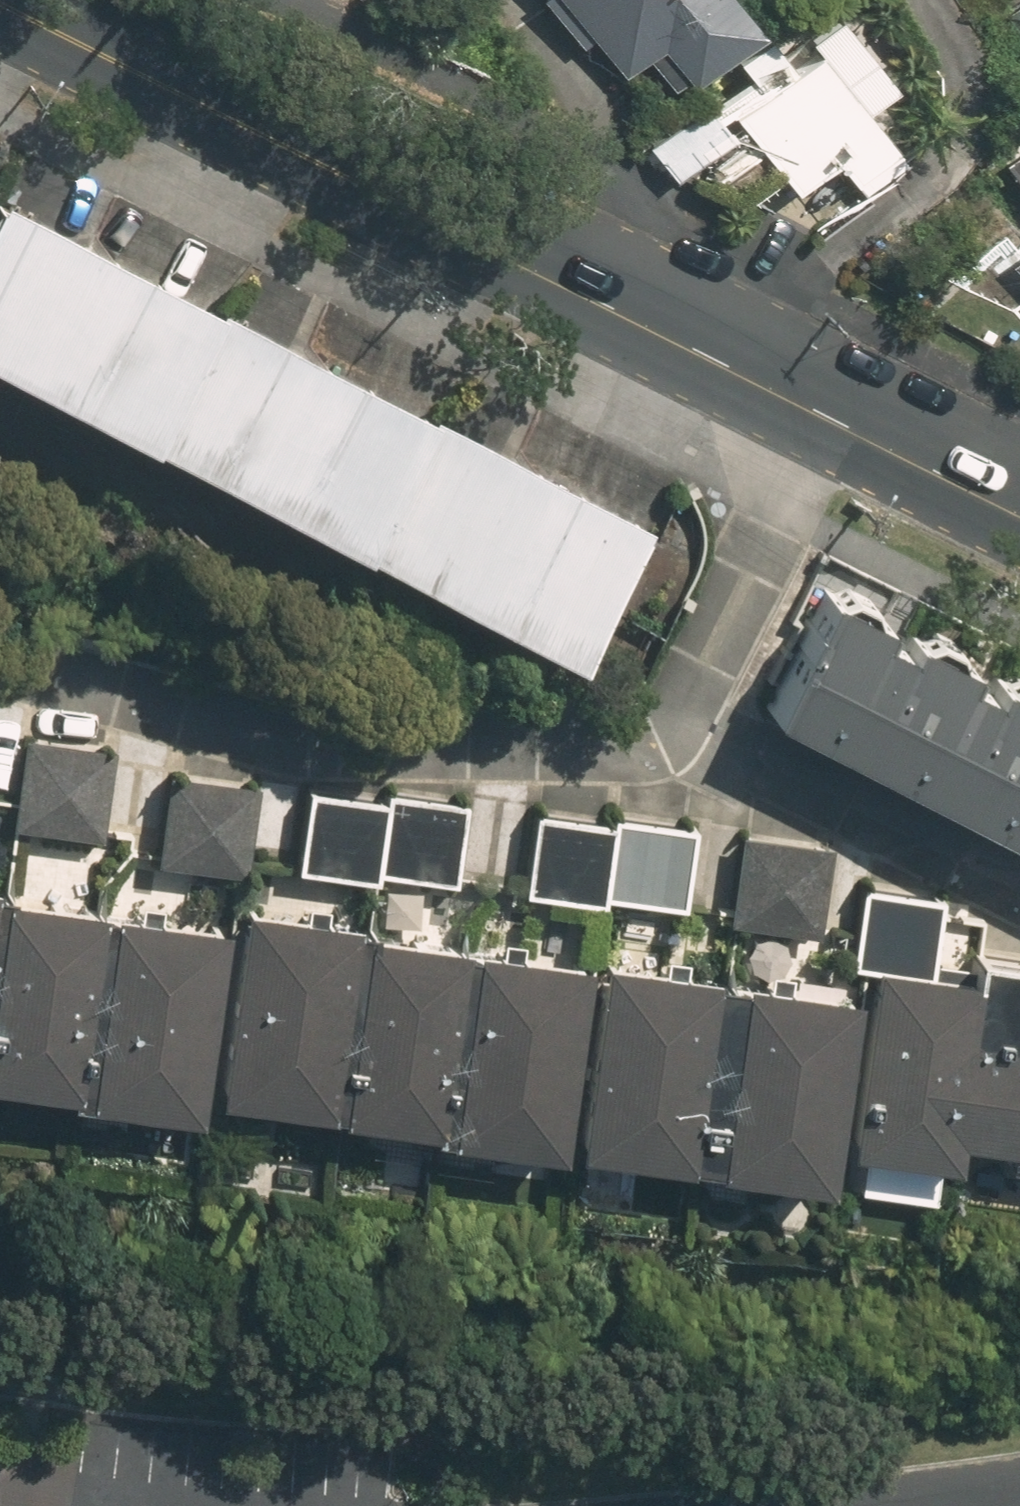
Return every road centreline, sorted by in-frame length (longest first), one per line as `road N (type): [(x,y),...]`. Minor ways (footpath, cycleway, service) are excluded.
road 1 (secondary): [(822,415),(0,6)]
road 2 (residential): [(0,678),(251,742),(368,757),(643,757),(681,722)]
road 3 (residential): [(681,722),(1019,895)]
road 4 (residential): [(681,722),(822,415)]
road 5 (secondary): [(1019,515),(822,415)]

